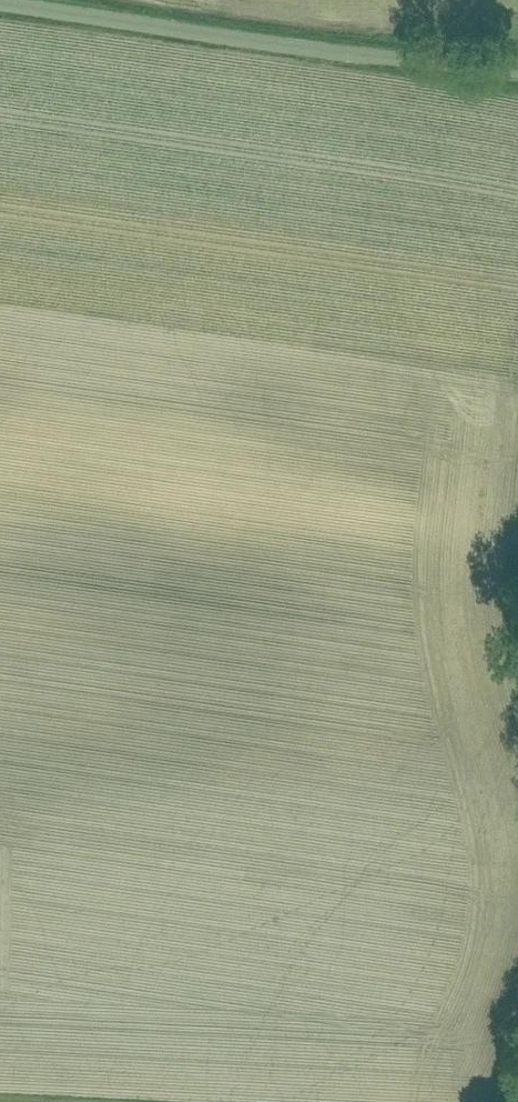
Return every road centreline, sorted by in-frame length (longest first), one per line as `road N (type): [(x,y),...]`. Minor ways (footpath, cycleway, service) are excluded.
road 1 (unclassified): [(517,81),(327,40),(31,0)]

